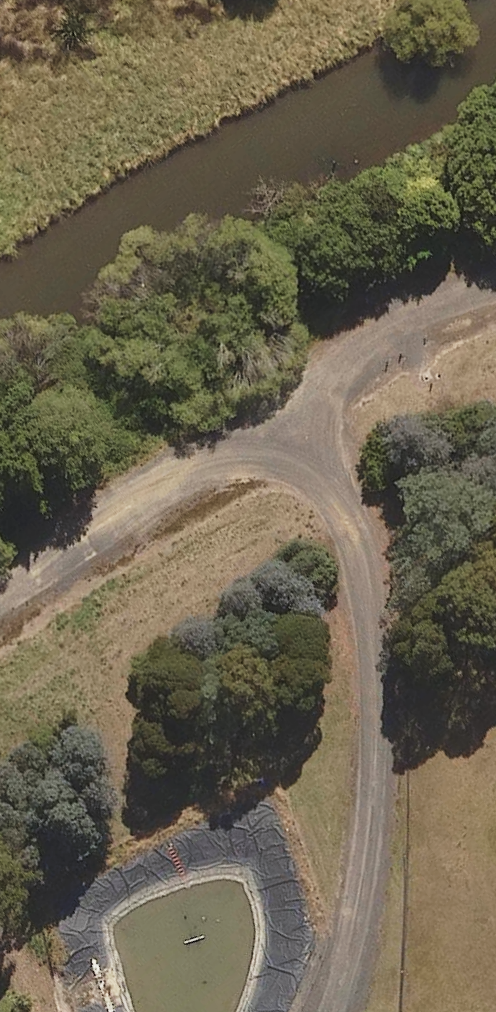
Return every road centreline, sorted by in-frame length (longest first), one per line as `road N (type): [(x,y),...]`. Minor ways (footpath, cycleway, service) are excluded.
road 1 (track): [(276,406),(376,596),(363,801),(308,1011)]
road 2 (track): [(276,406),(0,601)]
road 3 (track): [(495,279),(378,339),(276,406)]

